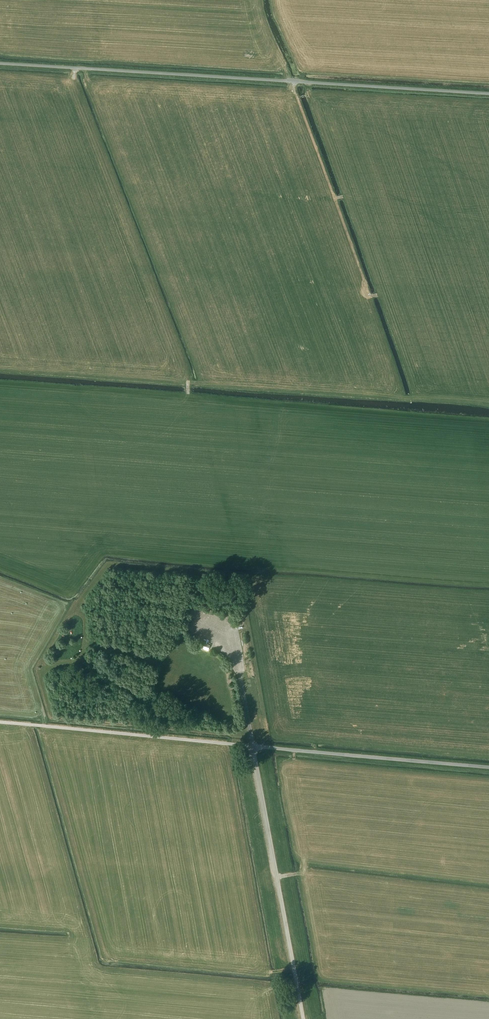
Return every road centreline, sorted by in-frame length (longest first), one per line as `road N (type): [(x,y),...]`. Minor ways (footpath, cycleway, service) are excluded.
road 1 (unclassified): [(488,93),(0,63)]
road 2 (track): [(0,722),(253,746)]
road 3 (unclassified): [(488,767),(265,747)]

